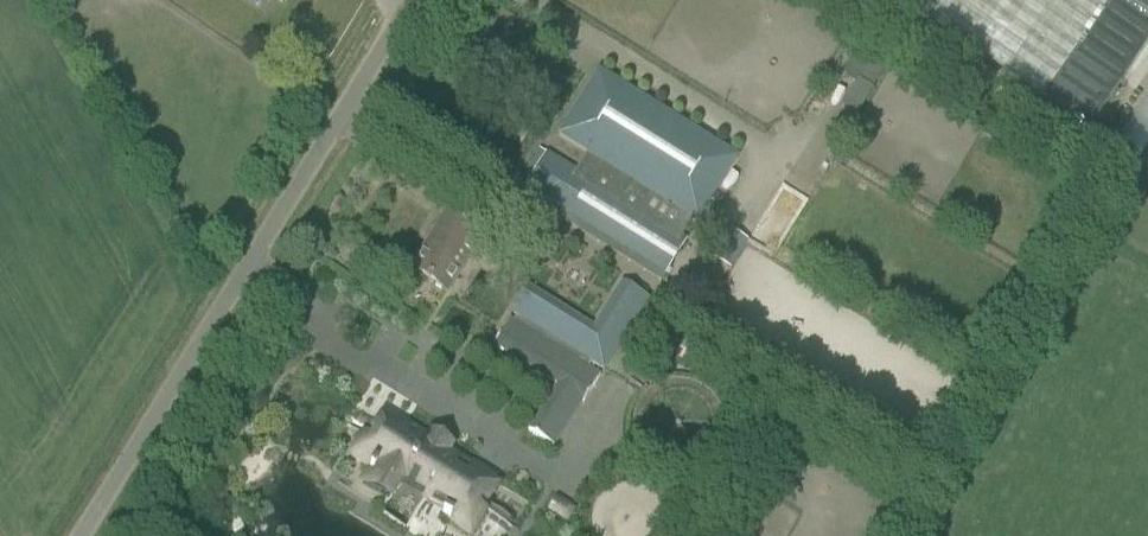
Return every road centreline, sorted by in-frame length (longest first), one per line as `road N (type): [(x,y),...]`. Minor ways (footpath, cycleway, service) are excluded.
road 1 (unclassified): [(77,535),(409,0)]

